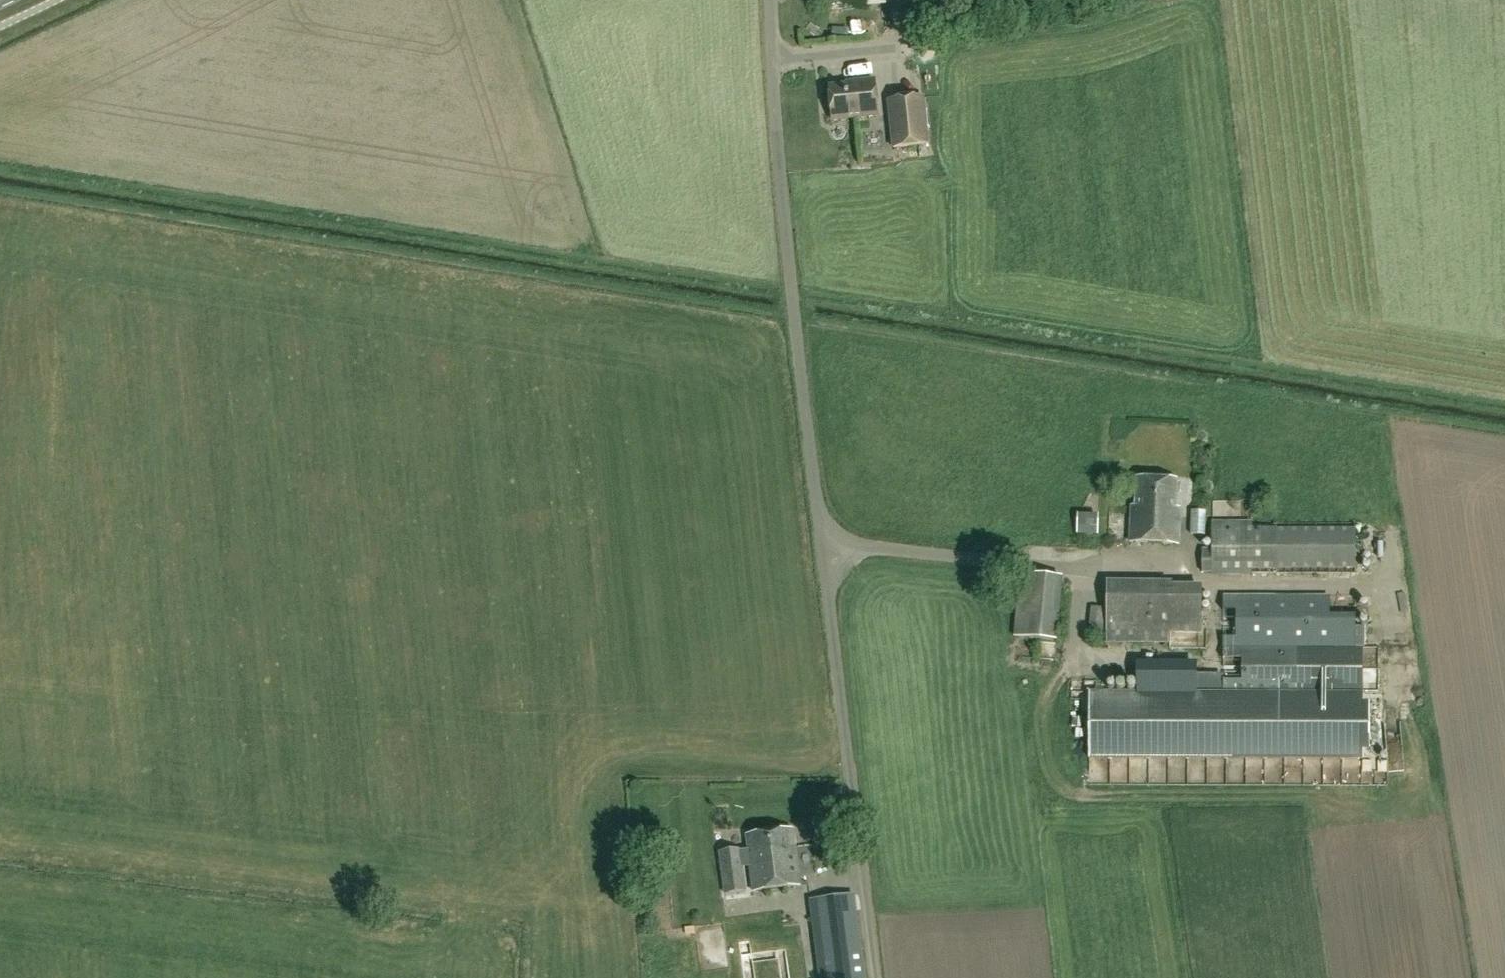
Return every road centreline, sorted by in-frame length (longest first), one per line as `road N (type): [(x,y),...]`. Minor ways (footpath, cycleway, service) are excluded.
road 1 (unclassified): [(890,977),(780,0)]

